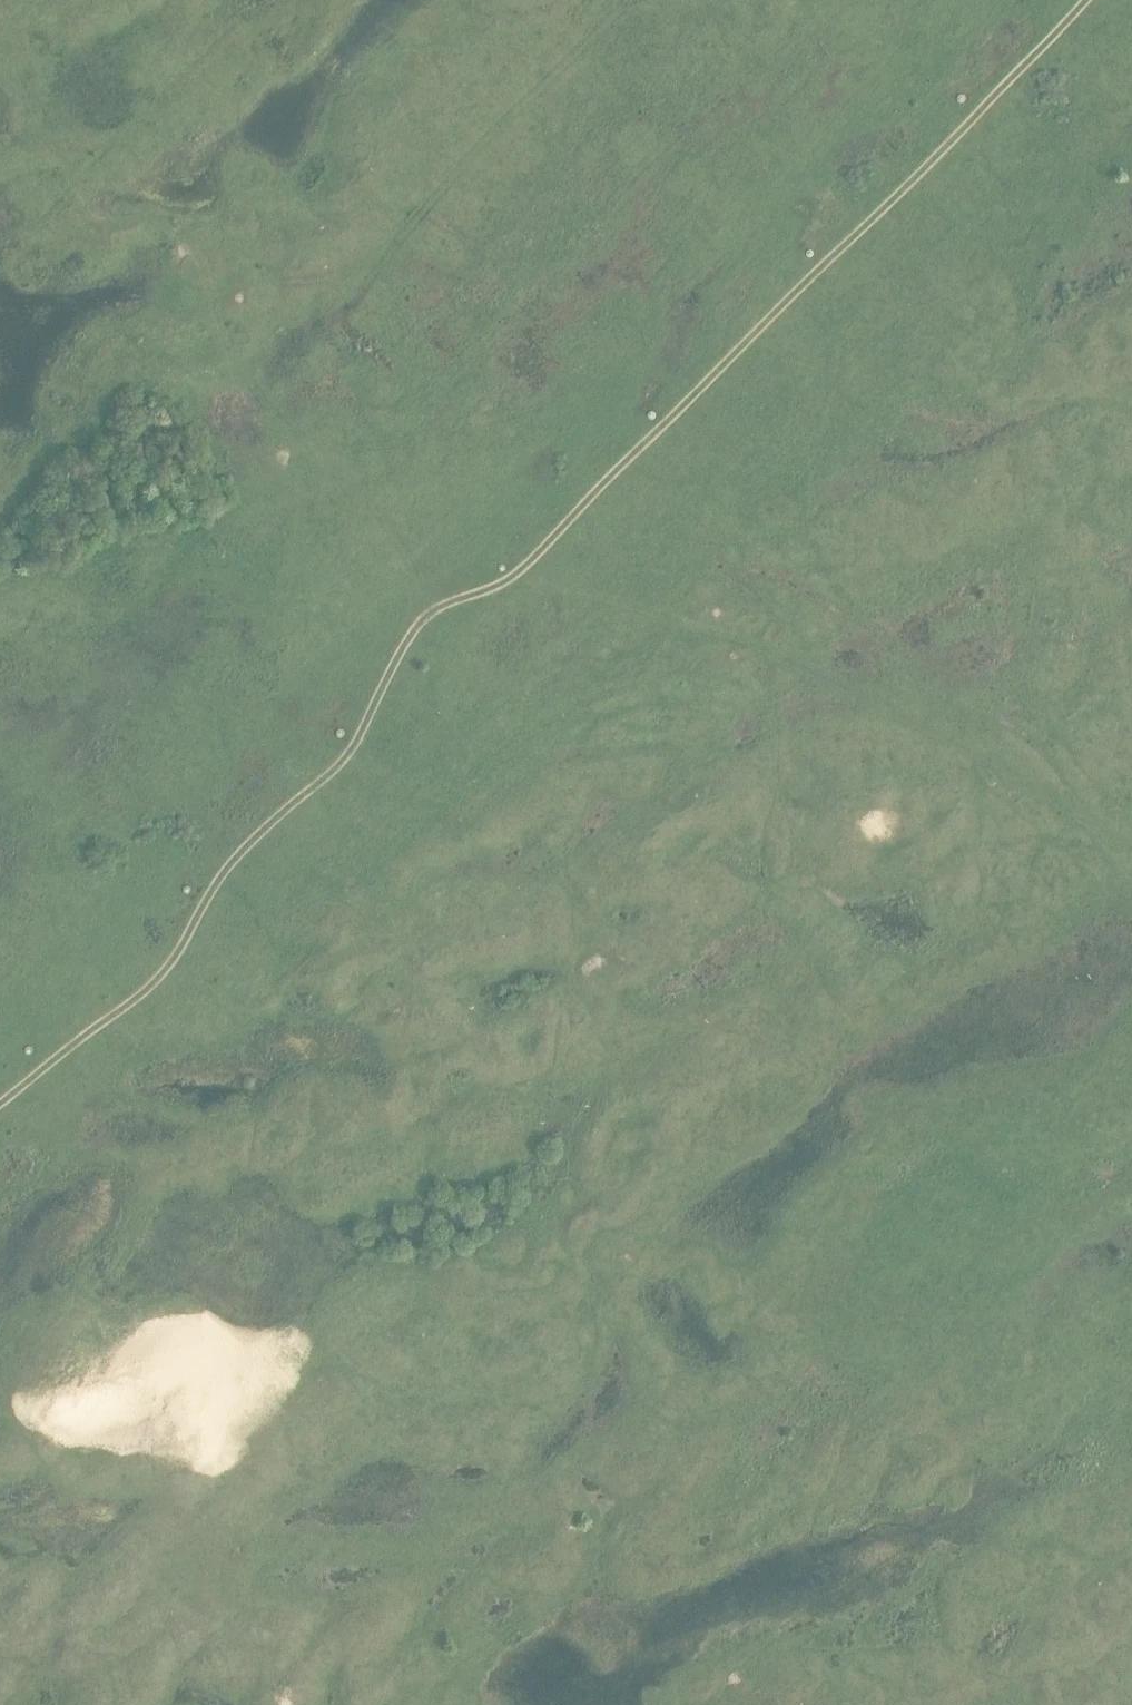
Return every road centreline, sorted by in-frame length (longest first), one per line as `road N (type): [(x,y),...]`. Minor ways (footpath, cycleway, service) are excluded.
road 1 (track): [(0,1098),(144,987),(186,940),(214,880),(356,739),(394,661),(443,603),(270,403),(469,158),(627,0)]
road 2 (track): [(443,603),(519,572),(1088,0)]

